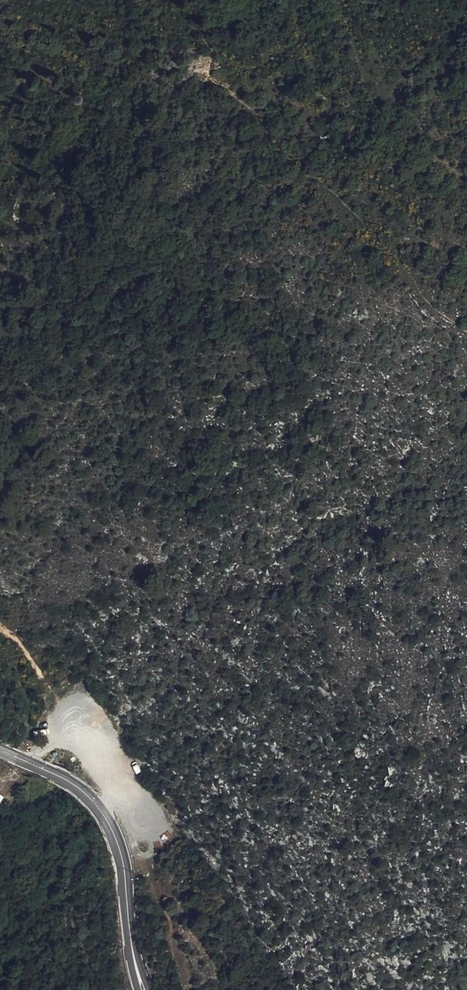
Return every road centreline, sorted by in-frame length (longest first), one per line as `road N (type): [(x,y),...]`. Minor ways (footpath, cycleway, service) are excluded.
road 1 (tertiary): [(0,749),(76,789),(112,823),(144,989)]

